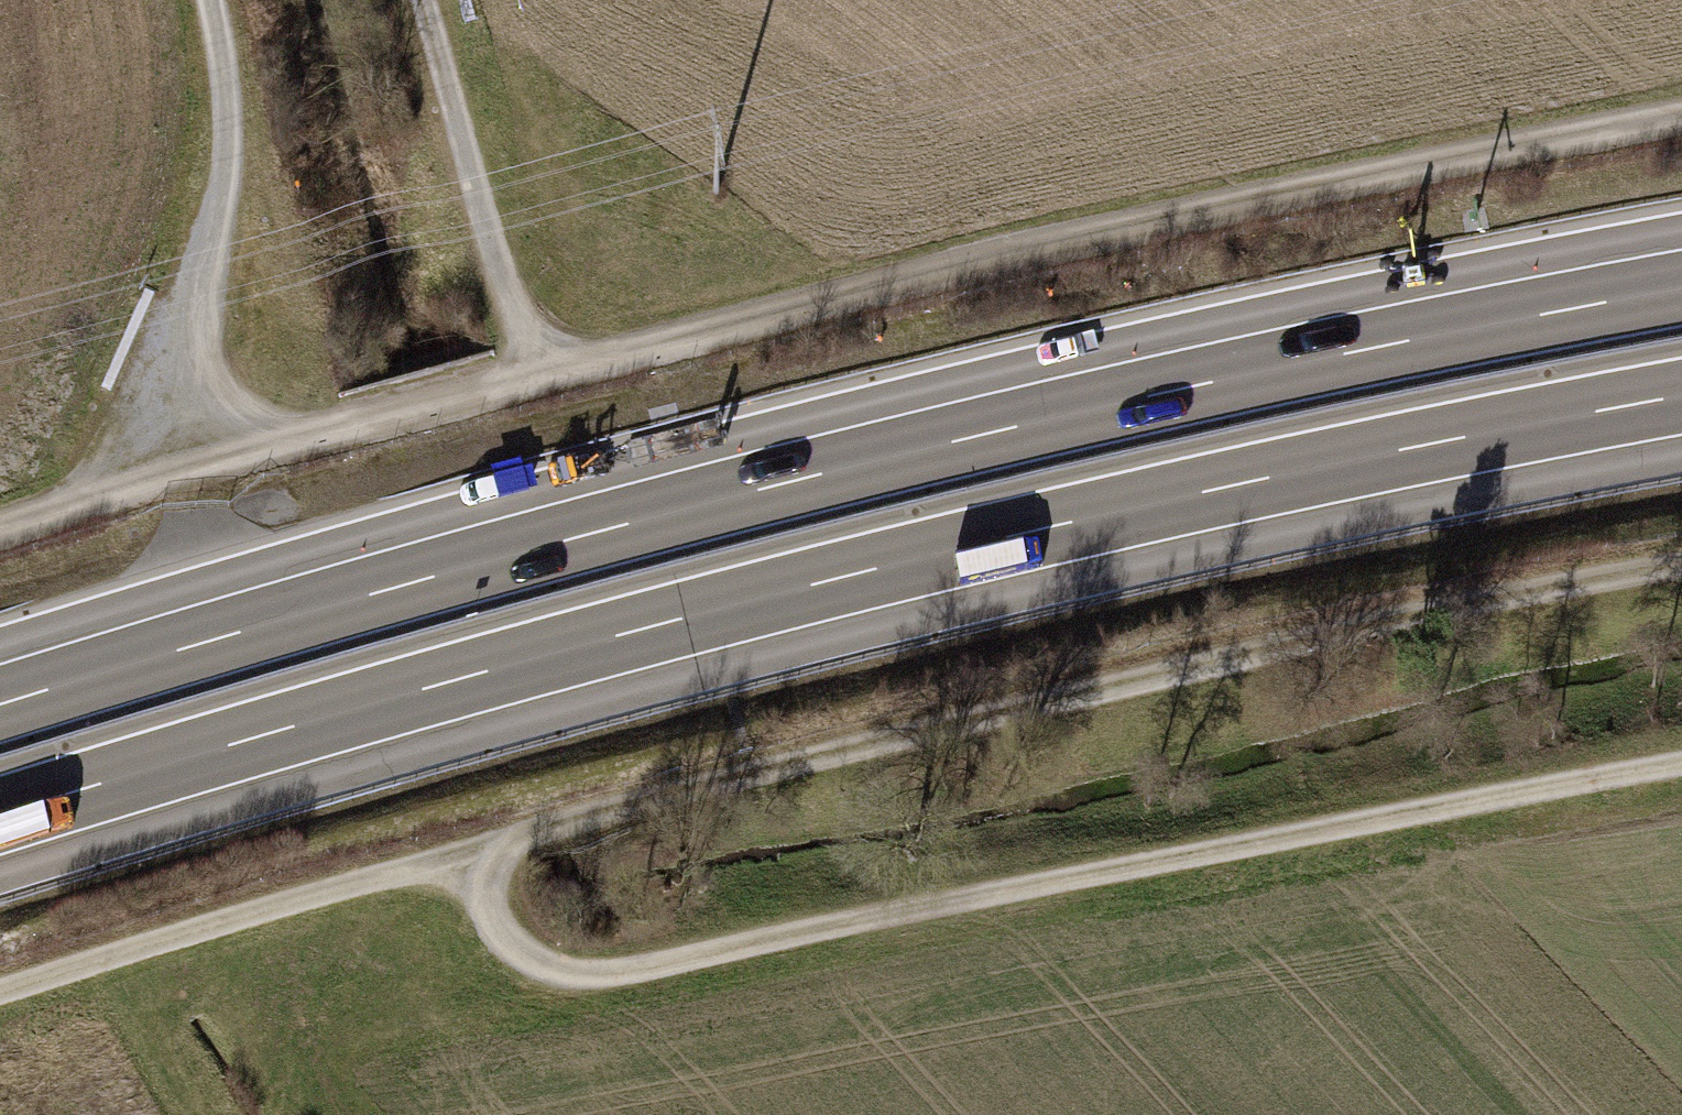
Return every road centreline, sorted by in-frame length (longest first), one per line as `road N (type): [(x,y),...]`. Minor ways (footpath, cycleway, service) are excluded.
road 1 (track): [(0,1001),(430,861),(1105,688),(1681,568)]
road 2 (track): [(0,537),(202,471),(1025,253),(1681,116)]
road 3 (motorway): [(0,816),(637,631),(1014,536),(1681,397)]
road 4 (motorway): [(1681,288),(1172,391),(822,473),(0,706)]
road 5 (track): [(430,861),(528,957),(588,974),(1681,767)]
road 6 (track): [(202,471),(230,160),(209,0)]
road 7 (track): [(534,381),(424,0)]

